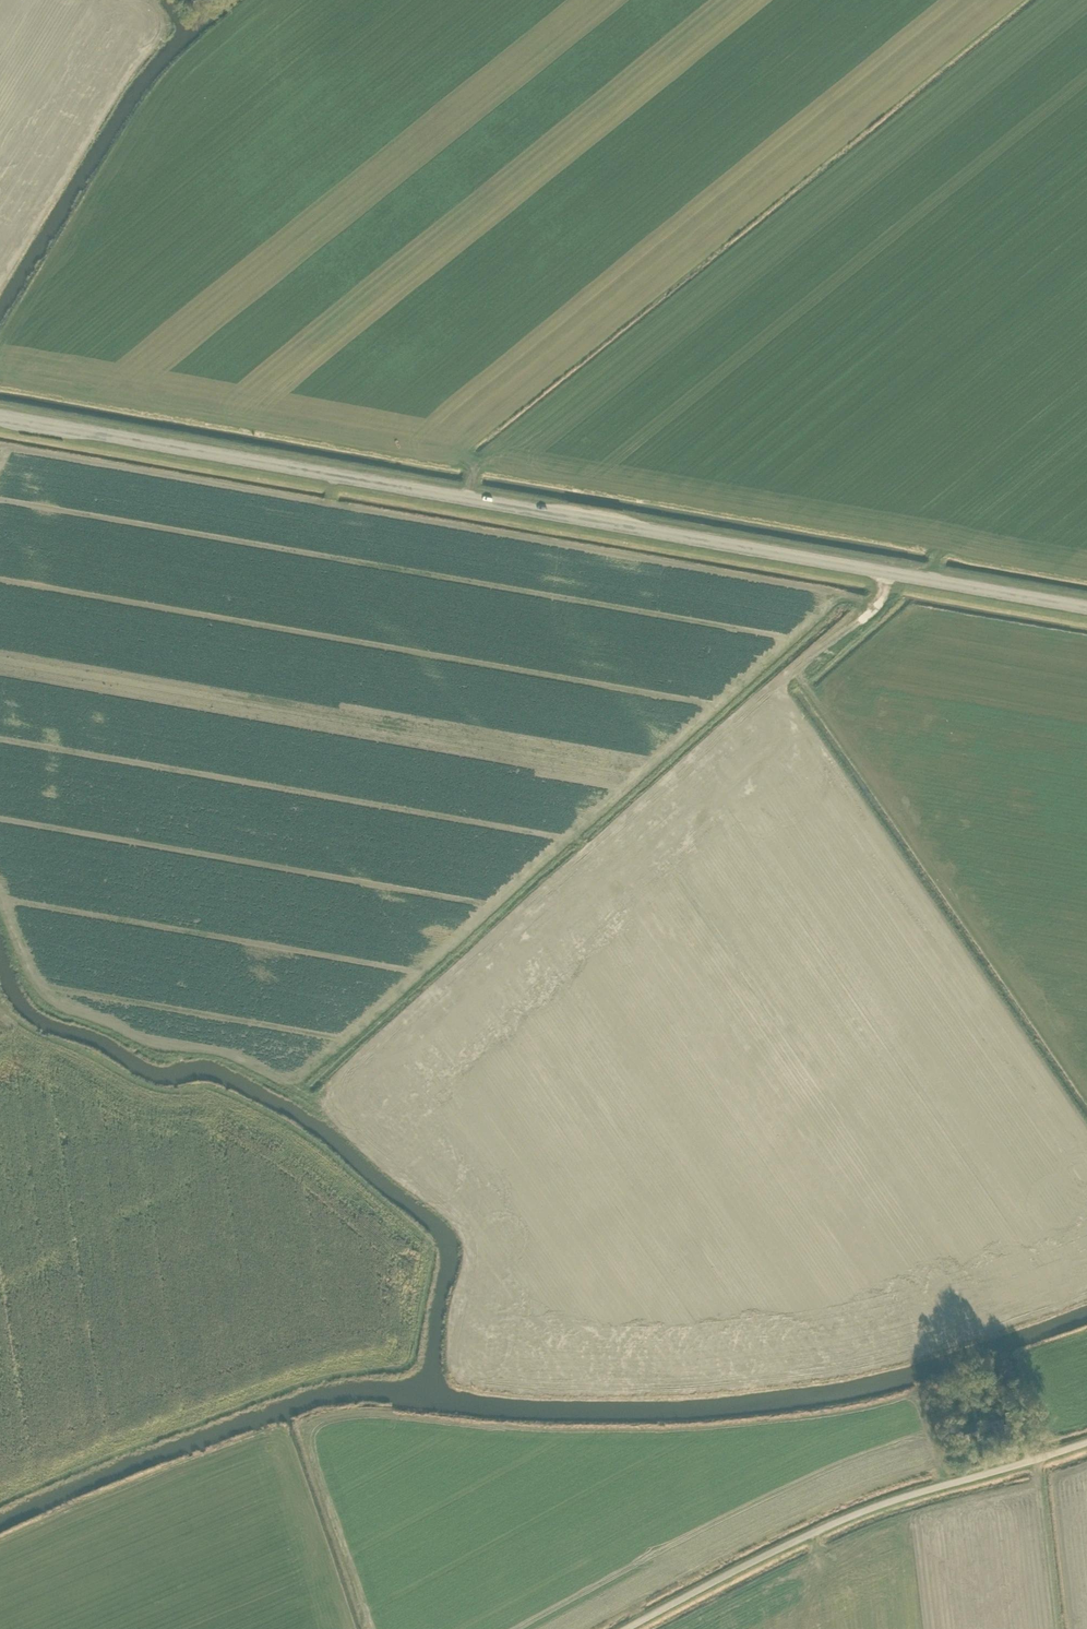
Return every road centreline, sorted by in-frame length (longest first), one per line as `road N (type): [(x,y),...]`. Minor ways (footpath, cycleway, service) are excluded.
road 1 (primary): [(1086,609),(0,417)]
road 2 (unclassified): [(628,1628),(858,1514),(1086,1442)]

